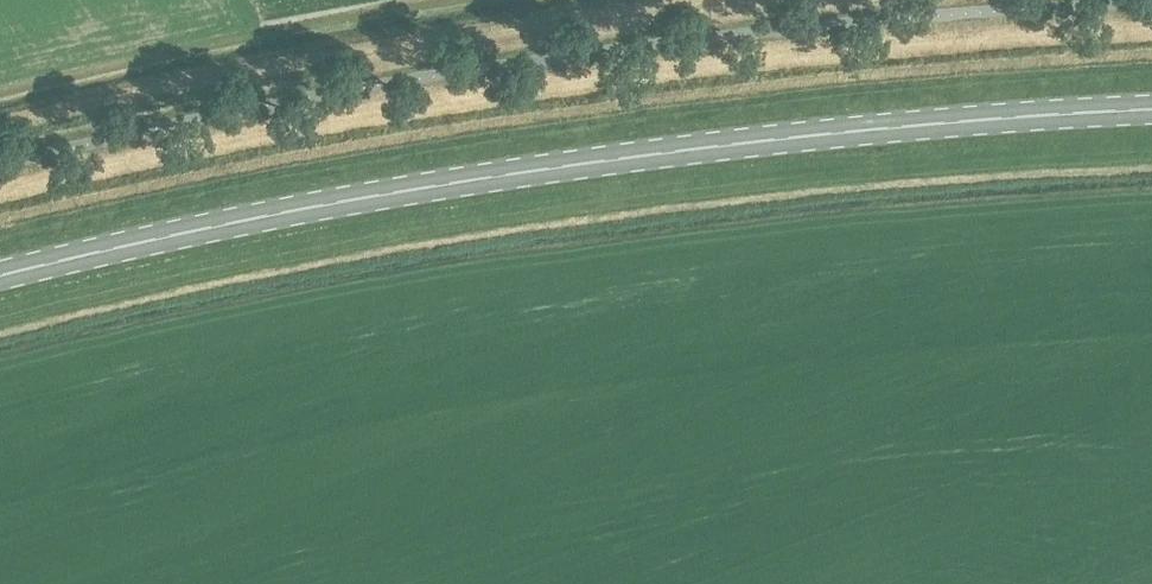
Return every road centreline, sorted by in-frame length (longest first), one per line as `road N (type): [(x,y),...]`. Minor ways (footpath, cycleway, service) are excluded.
road 1 (secondary): [(0,280),(262,218),(595,164),(837,134),(1151,112)]

